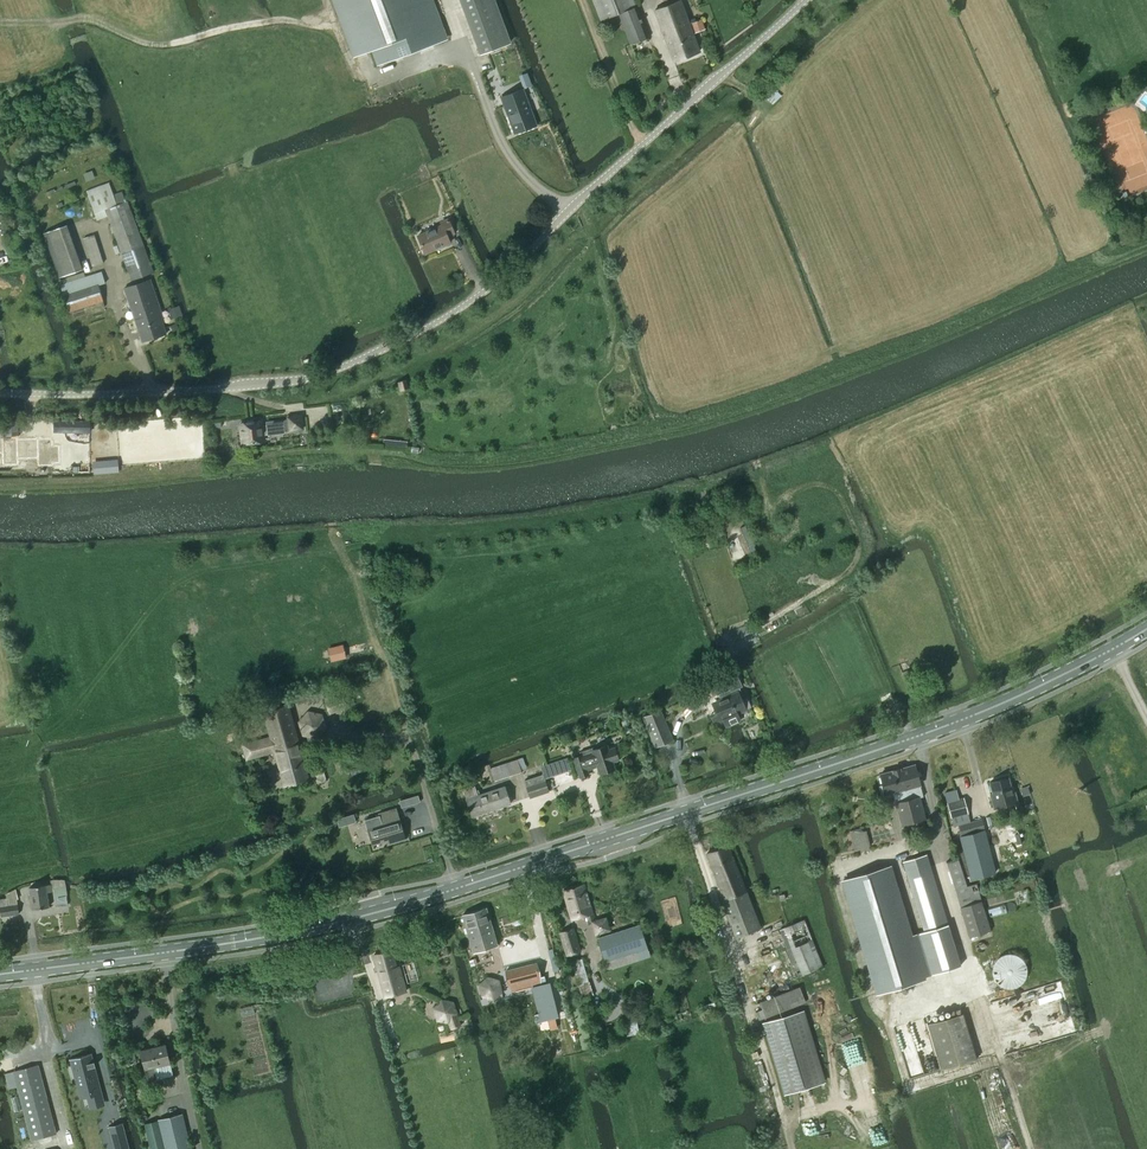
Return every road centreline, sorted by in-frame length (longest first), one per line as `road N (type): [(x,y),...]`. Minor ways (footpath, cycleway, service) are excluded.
road 1 (primary): [(0,974),(358,917),(918,736),(1014,697),(1146,628)]
road 2 (tertiary): [(0,393),(151,393),(298,380),(405,338),(500,278),(806,0)]
road 3 (track): [(337,25),(284,19),(156,45),(91,18),(0,24)]

